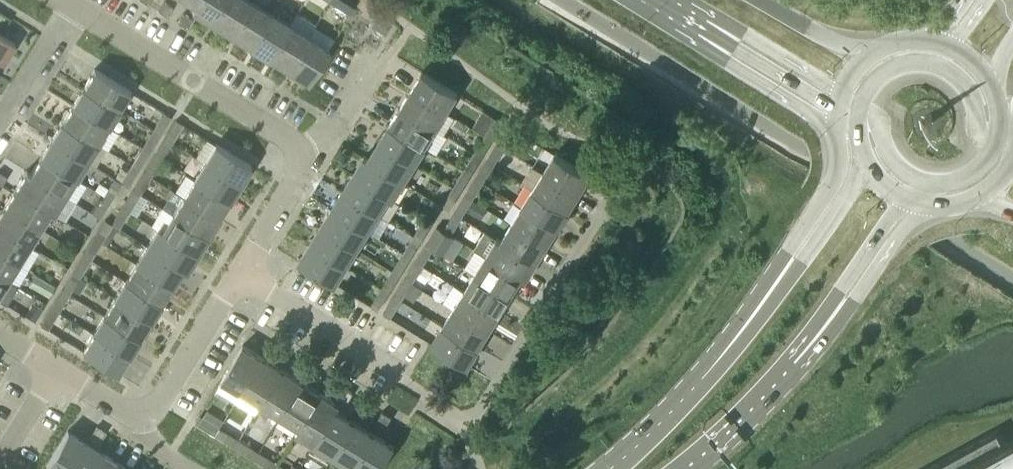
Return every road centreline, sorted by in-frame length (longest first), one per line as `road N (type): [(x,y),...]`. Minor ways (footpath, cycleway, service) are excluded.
road 1 (residential): [(241,274),(469,423),(621,191)]
road 2 (residential): [(309,151),(73,6)]
road 3 (primary): [(784,271),(645,449),(617,468)]
road 4 (primary): [(679,468),(772,386),(835,313)]
road 5 (residential): [(142,415),(241,274)]
road 6 (primary): [(707,30),(728,62),(837,131)]
road 7 (primary): [(837,131),(839,166),(789,247),(784,271)]
road 8 (primary): [(707,30),(838,108)]
road 9 (primary): [(707,30),(744,33),(843,91)]
road 10 (residential): [(0,129),(73,6)]
road 11 (residential): [(241,274),(309,151)]
road 12 (primary): [(835,313),(855,300),(921,205)]
road 13 (primary): [(864,160),(802,260),(784,271)]
road 14 (primary): [(835,313),(904,198)]
road 15 (primary): [(875,53),(834,41),(762,0)]
road 16 (residential): [(309,151),(335,132),(390,58)]

